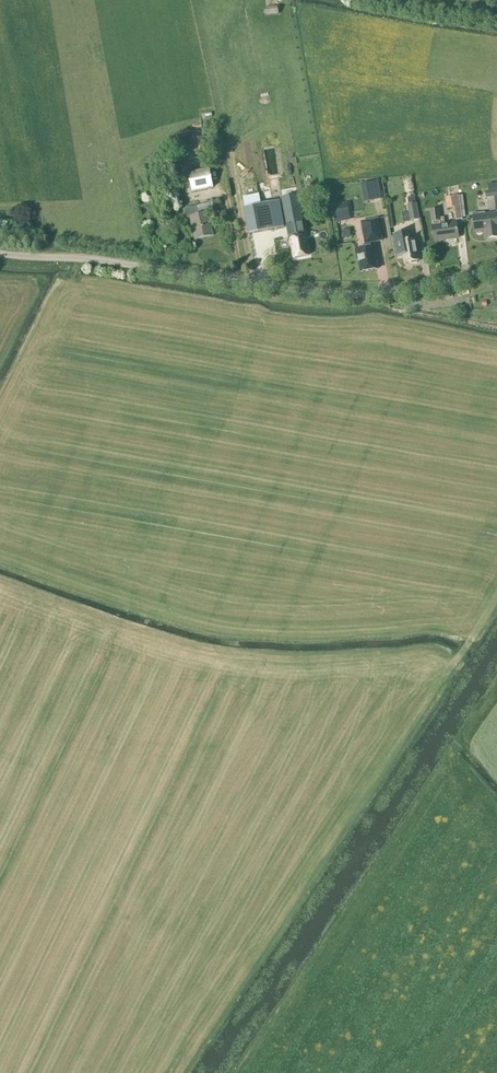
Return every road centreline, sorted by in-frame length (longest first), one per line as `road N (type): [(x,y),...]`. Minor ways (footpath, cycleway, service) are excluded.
road 1 (unclassified): [(496,267),(416,288),(339,293),(0,254)]

